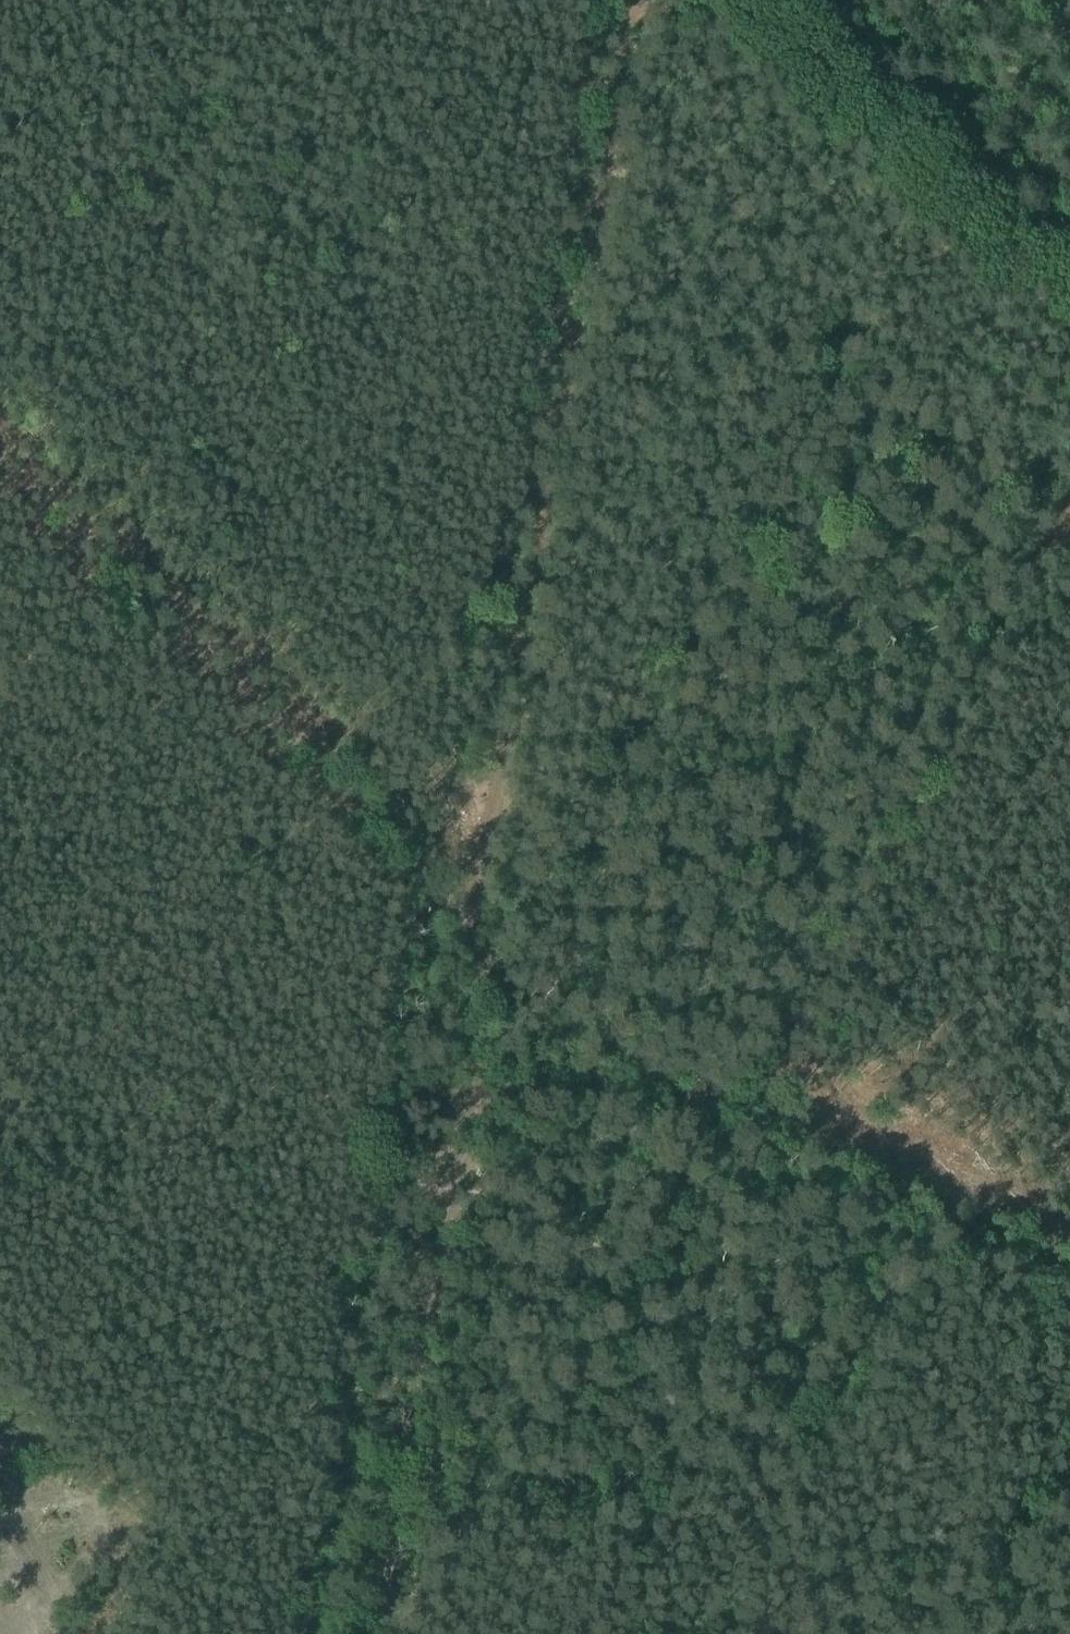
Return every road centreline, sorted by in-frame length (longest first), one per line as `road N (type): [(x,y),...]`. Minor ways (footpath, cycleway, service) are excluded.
road 1 (track): [(0,449),(360,786),(412,823),(492,926)]
road 2 (track): [(1069,240),(802,0)]

